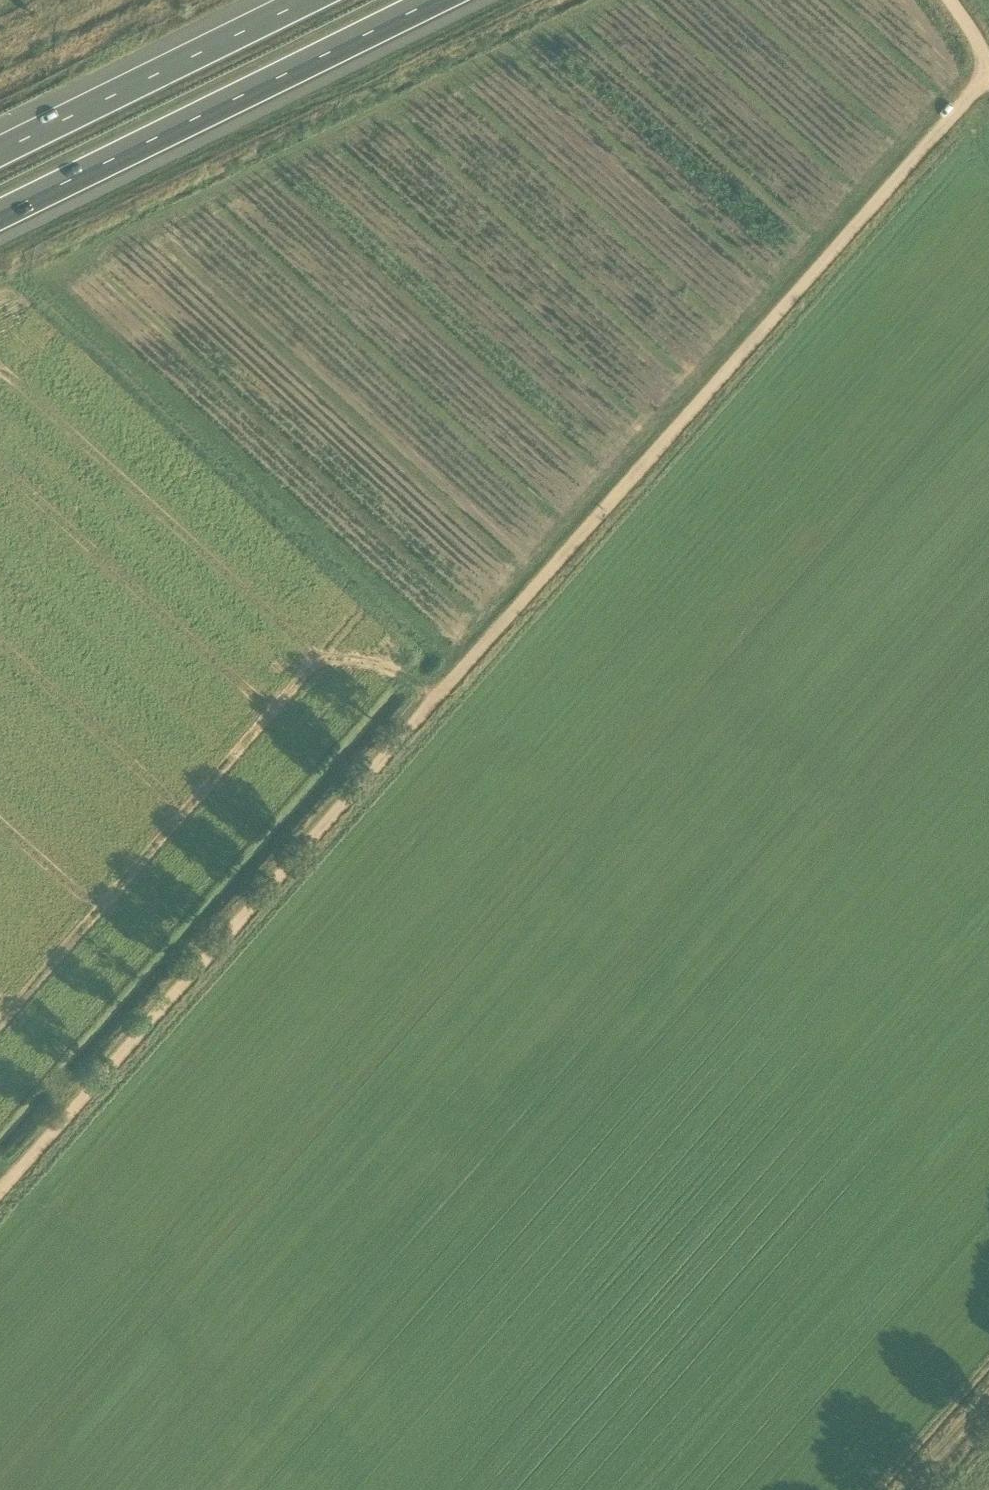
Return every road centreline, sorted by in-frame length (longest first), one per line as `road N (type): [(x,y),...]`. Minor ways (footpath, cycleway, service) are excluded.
road 1 (track): [(988,71),(0,1188)]
road 2 (motorway): [(0,210),(427,0)]
road 3 (motorway): [(303,0),(0,149)]

